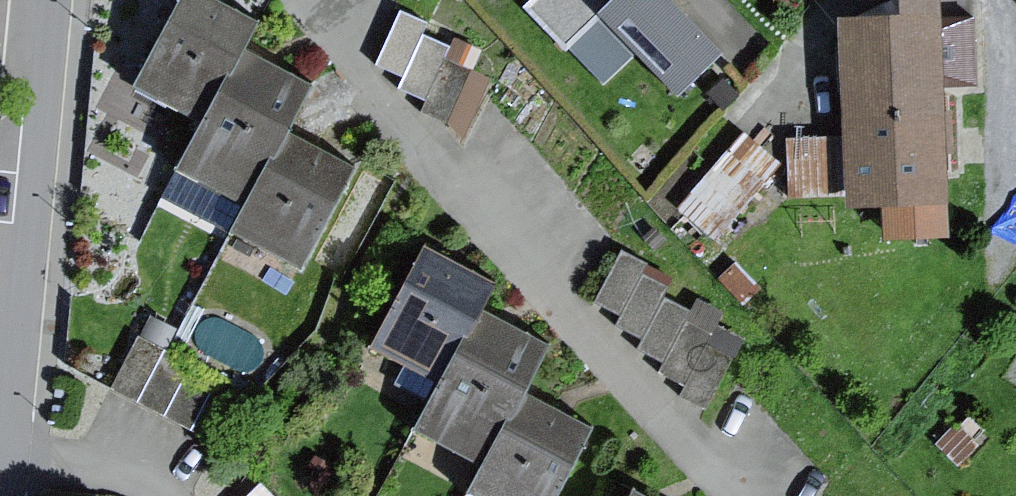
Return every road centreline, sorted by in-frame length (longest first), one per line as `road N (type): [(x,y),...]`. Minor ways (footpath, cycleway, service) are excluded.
road 1 (residential): [(327,0),(736,495)]
road 2 (unclassified): [(0,456),(20,336),(47,0)]
road 3 (residential): [(138,495),(99,473),(0,456)]

